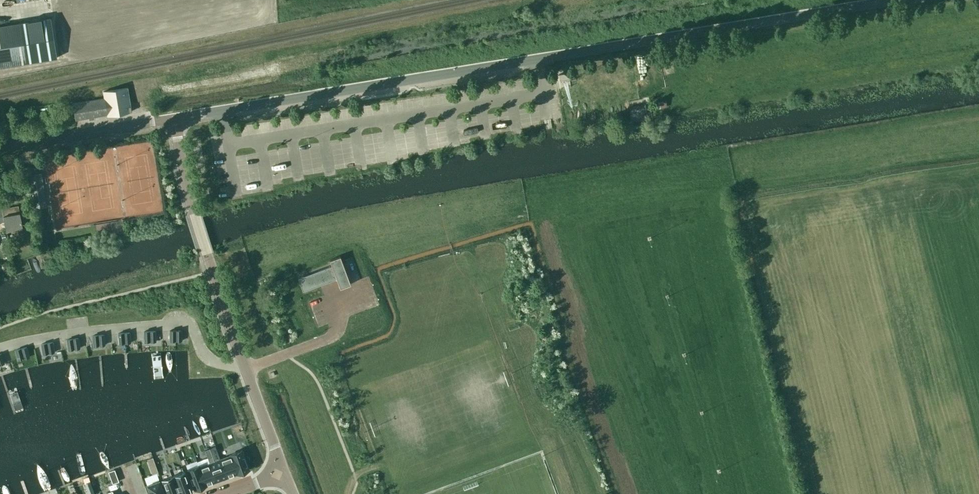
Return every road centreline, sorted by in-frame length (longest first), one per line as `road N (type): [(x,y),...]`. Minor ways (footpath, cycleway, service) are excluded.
road 1 (tertiary): [(175,118),(892,0)]
road 2 (residential): [(0,348),(179,320),(208,358),(243,364)]
road 3 (unclassified): [(243,364),(182,174),(175,118)]
road 4 (tertiary): [(0,147),(175,118)]

